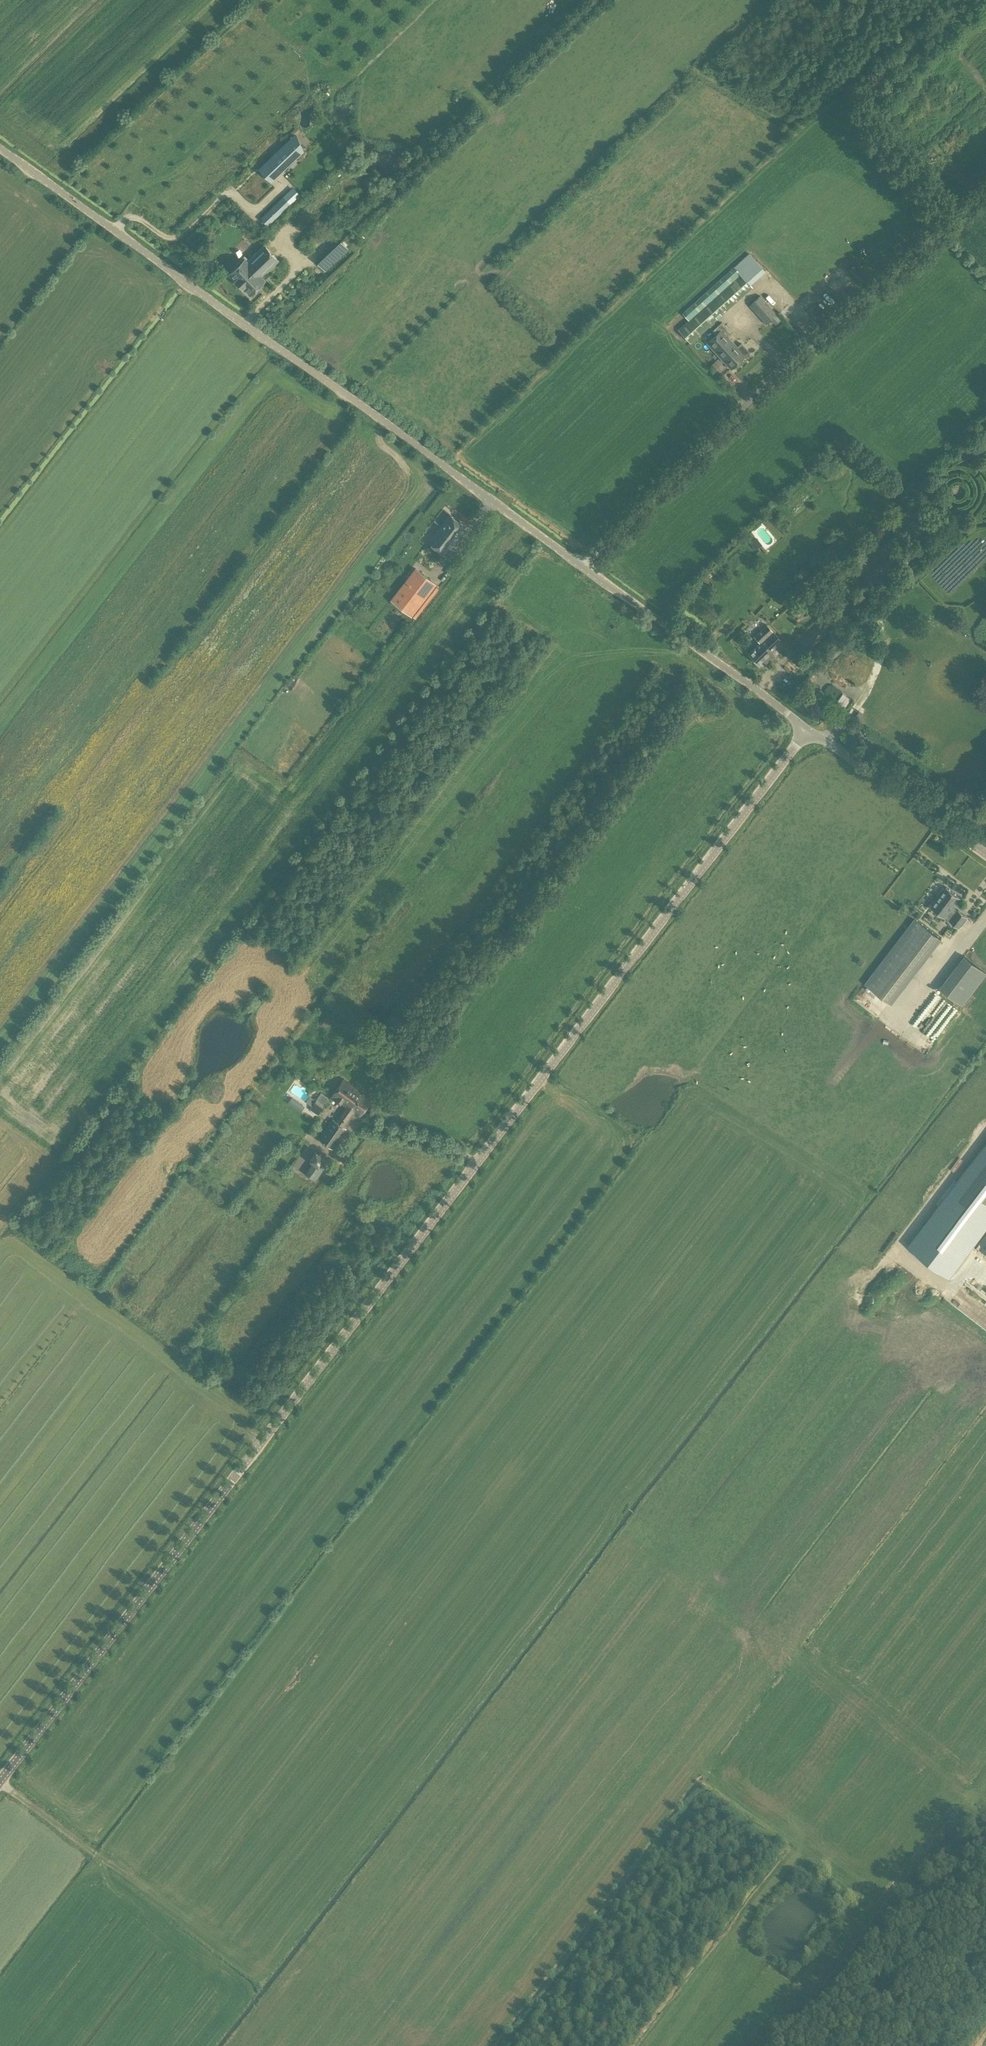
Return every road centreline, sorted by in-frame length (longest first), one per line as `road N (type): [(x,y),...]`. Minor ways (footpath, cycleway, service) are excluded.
road 1 (unclassified): [(0,1780),(807,728)]
road 2 (unclassified): [(583,568),(0,148)]
road 3 (unclassified): [(583,568),(985,182)]
road 4 (track): [(507,2045),(700,1792),(711,1790),(795,1851)]
road 5 (track): [(921,0),(795,122),(696,68)]
road 6 (unclassified): [(807,728),(583,568)]
road 7 (track): [(799,1840),(665,2045)]
road 8 (unclassified): [(985,853),(807,728)]

